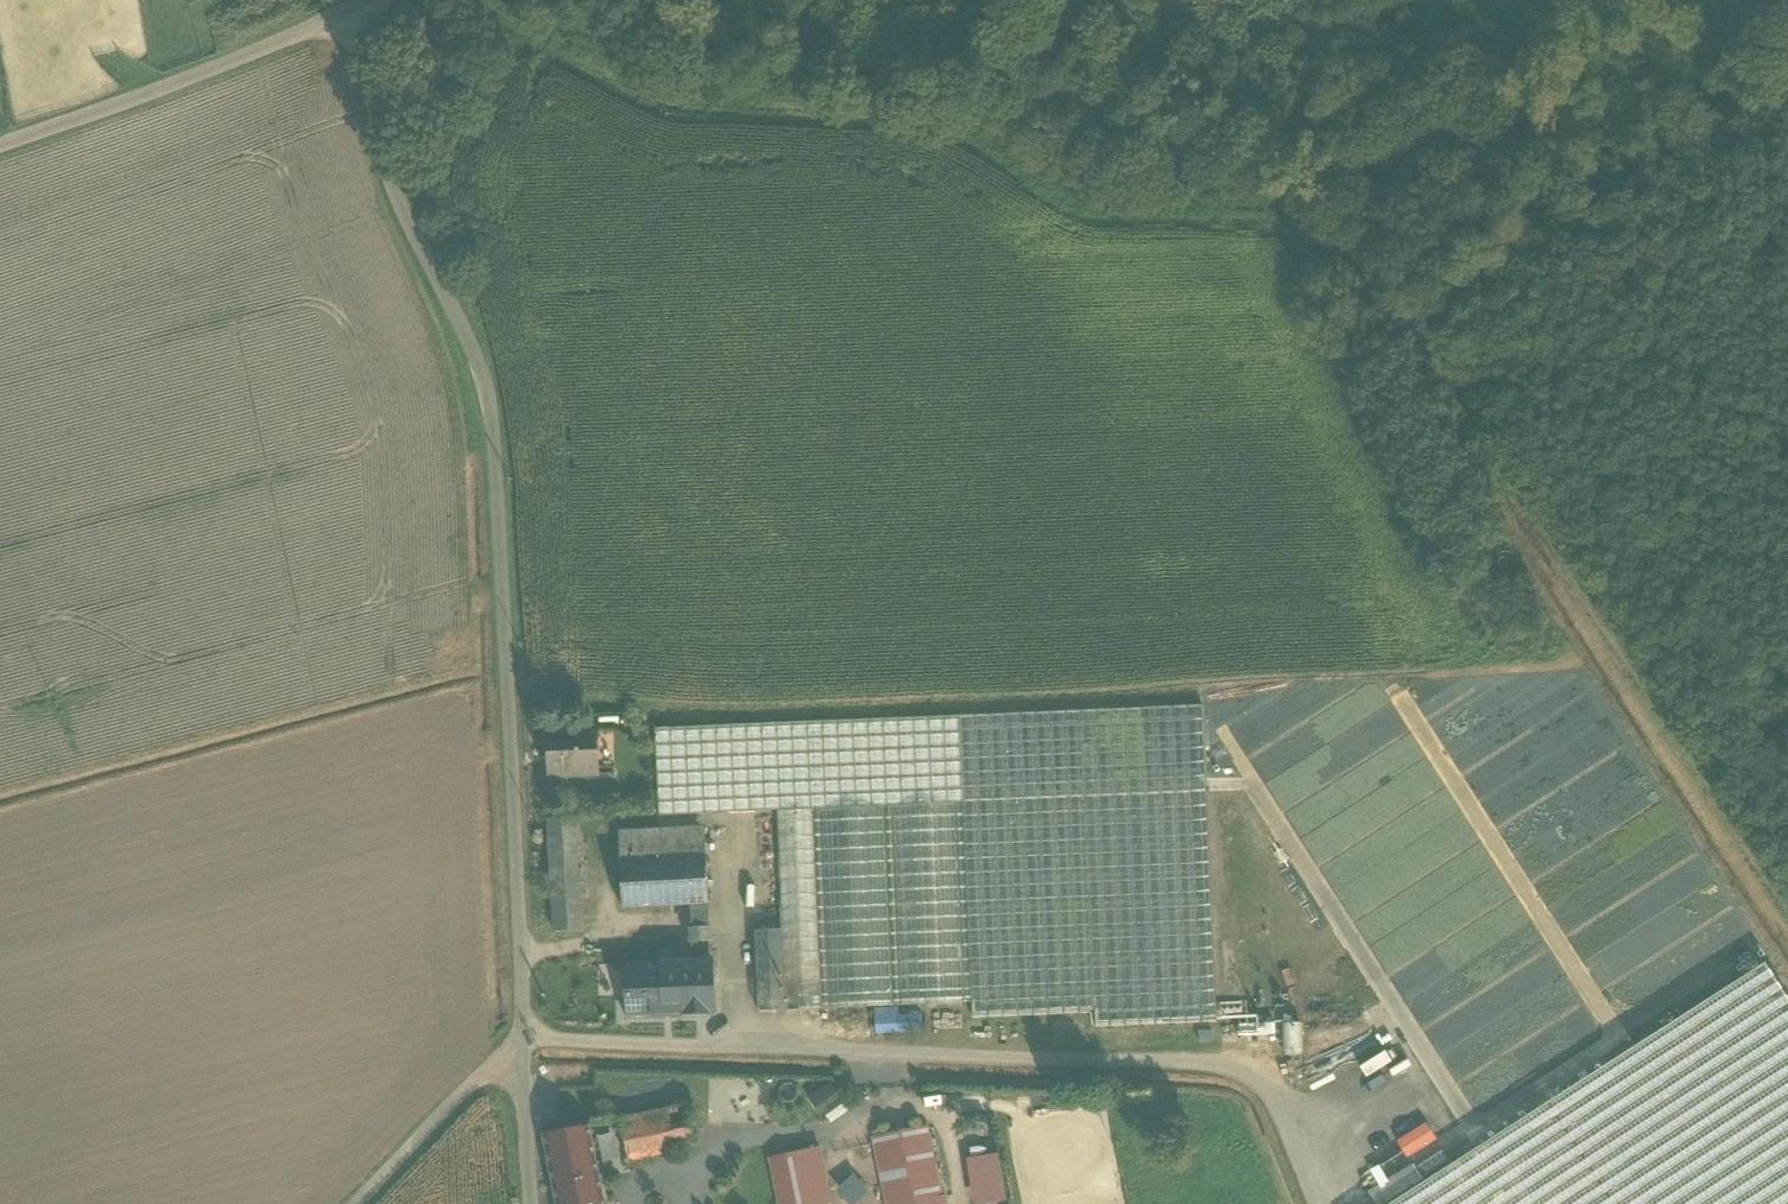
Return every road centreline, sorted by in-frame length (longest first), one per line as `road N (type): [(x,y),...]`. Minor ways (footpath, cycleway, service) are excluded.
road 1 (residential): [(523,1033),(493,403),(393,194),(360,0)]
road 2 (track): [(523,1033),(1236,1065),(1271,1092),(1315,1203)]
road 3 (track): [(523,0),(670,82),(947,116),(1079,219),(1285,234)]
road 4 (track): [(359,0),(209,69),(0,139)]
road 5 (unclassified): [(523,1033),(358,1203)]
road 6 (residential): [(528,1203),(523,1033)]

